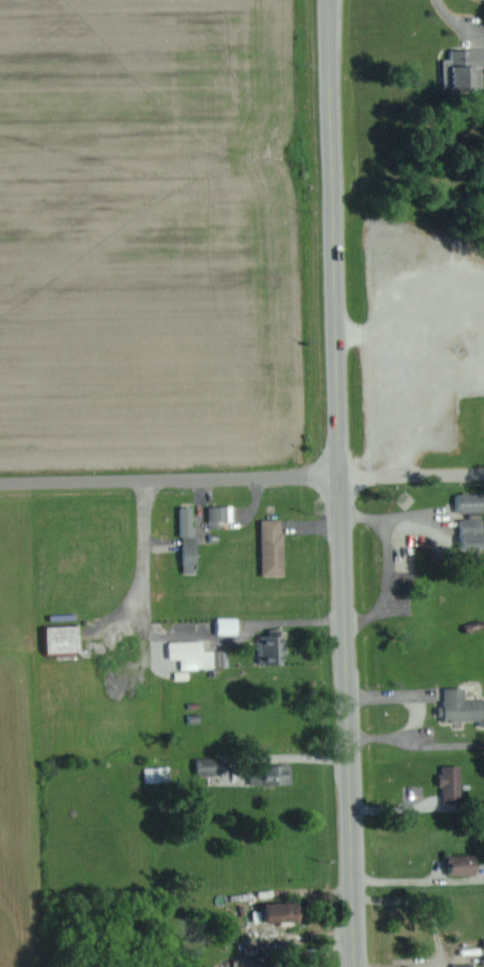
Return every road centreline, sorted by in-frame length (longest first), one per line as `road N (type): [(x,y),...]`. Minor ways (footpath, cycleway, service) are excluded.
road 1 (primary): [(356,966),(331,0)]
road 2 (residential): [(483,469),(0,483)]

